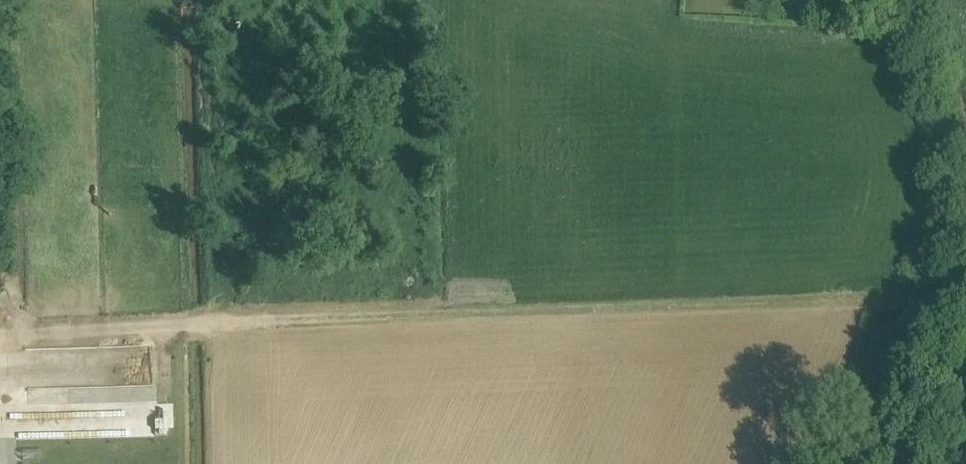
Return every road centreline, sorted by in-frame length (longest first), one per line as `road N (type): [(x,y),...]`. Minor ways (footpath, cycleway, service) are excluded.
road 1 (track): [(905,297),(0,326)]

